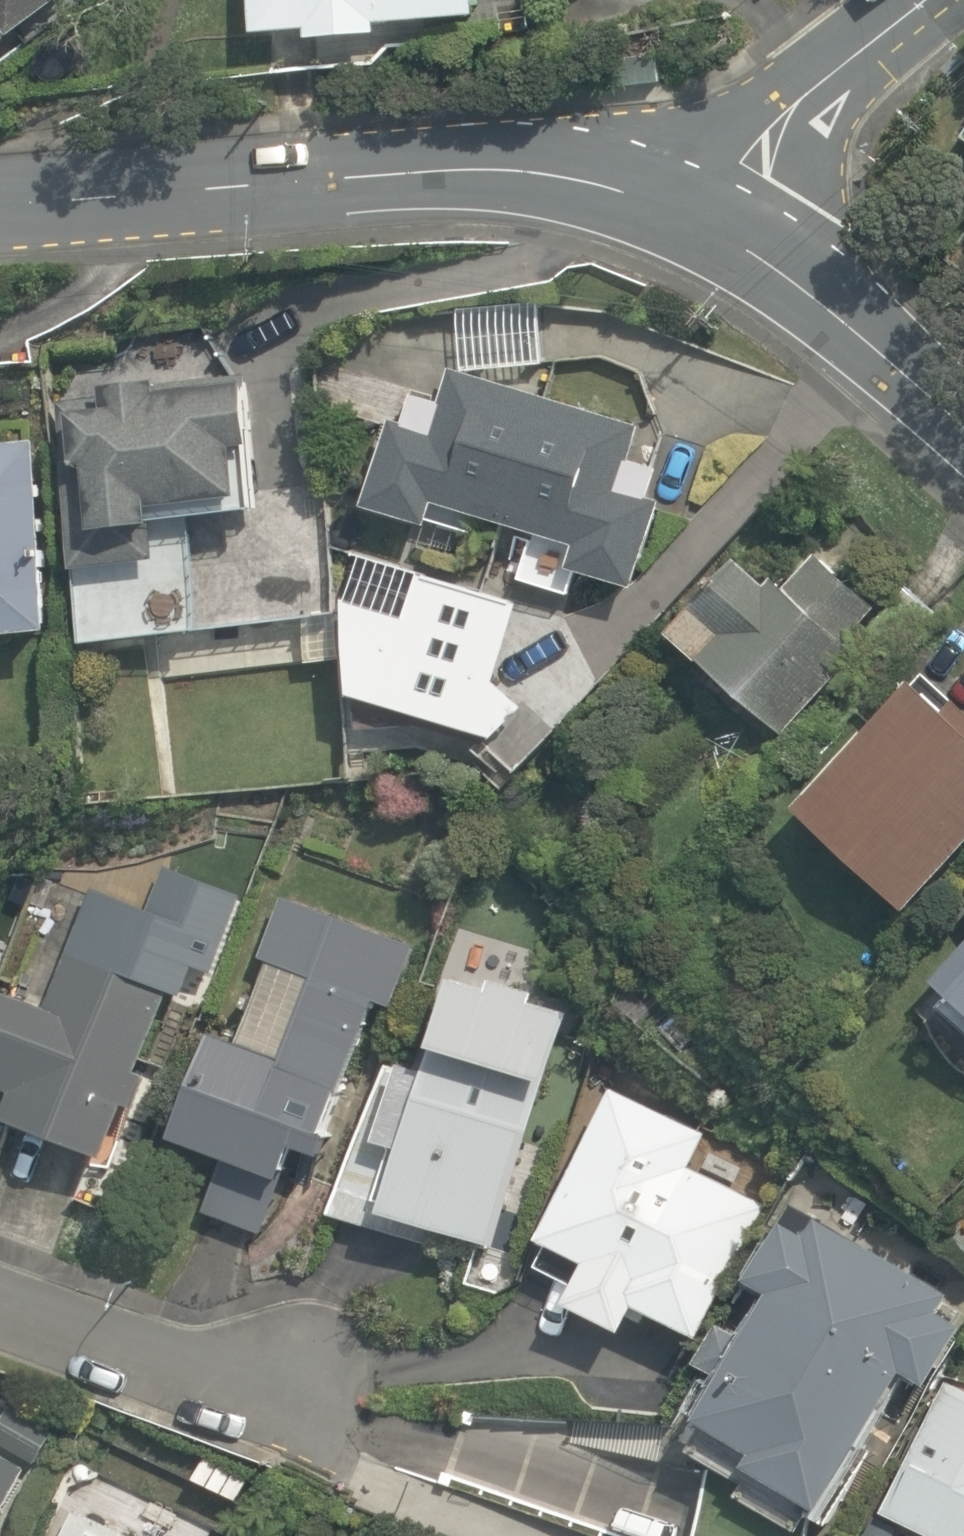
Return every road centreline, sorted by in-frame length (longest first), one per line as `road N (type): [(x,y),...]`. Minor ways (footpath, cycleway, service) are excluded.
road 1 (secondary): [(0,226),(35,235),(749,189)]
road 2 (residential): [(320,1398),(0,1297)]
road 3 (secondary): [(963,384),(749,189)]
road 4 (residential): [(749,189),(963,21)]

